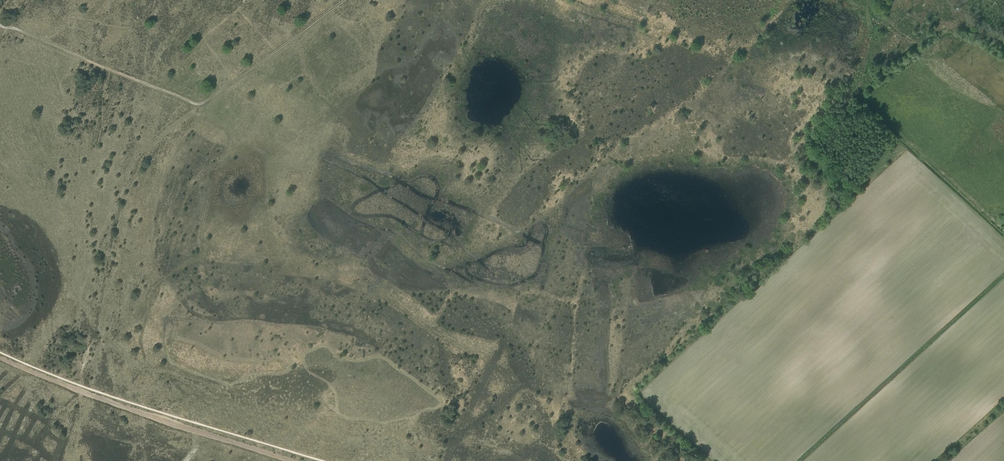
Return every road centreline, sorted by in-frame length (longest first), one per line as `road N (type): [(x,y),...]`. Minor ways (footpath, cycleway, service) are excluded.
road 1 (track): [(346,0),(197,106),(0,25)]
road 2 (track): [(288,460),(0,358)]
road 3 (track): [(1003,230),(909,144)]

